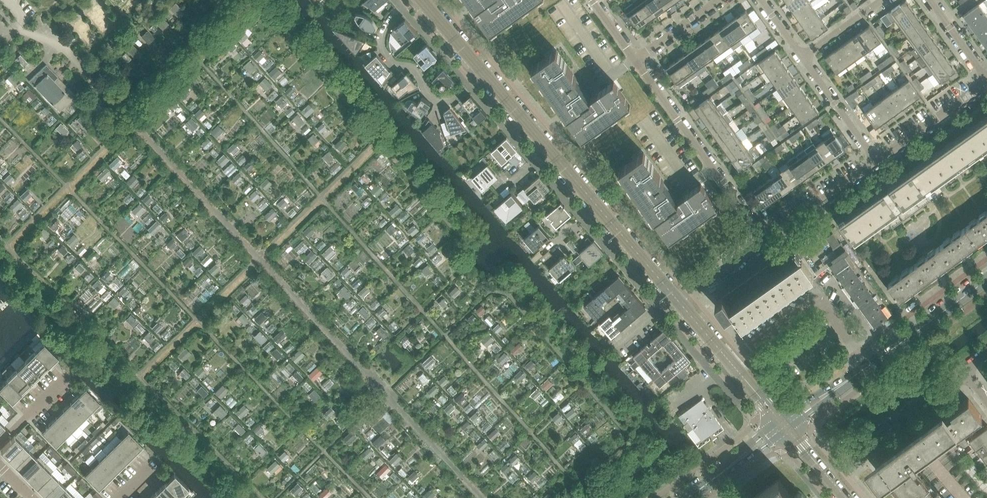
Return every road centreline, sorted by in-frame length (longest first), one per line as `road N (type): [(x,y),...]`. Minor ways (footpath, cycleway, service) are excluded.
road 1 (residential): [(635,60),(767,240)]
road 2 (tertiary): [(830,392),(986,280)]
road 3 (residential): [(484,73),(442,103),(425,78),(394,60),(385,31),(408,0)]
road 4 (residential): [(824,473),(963,372)]
road 5 (tertiary): [(781,421),(679,301)]
road 6 (residential): [(876,163),(986,86)]
road 7 (residential): [(767,240),(876,163)]
road 8 (residential): [(803,58),(876,163)]
road 9 (tertiary): [(679,301),(598,207)]

